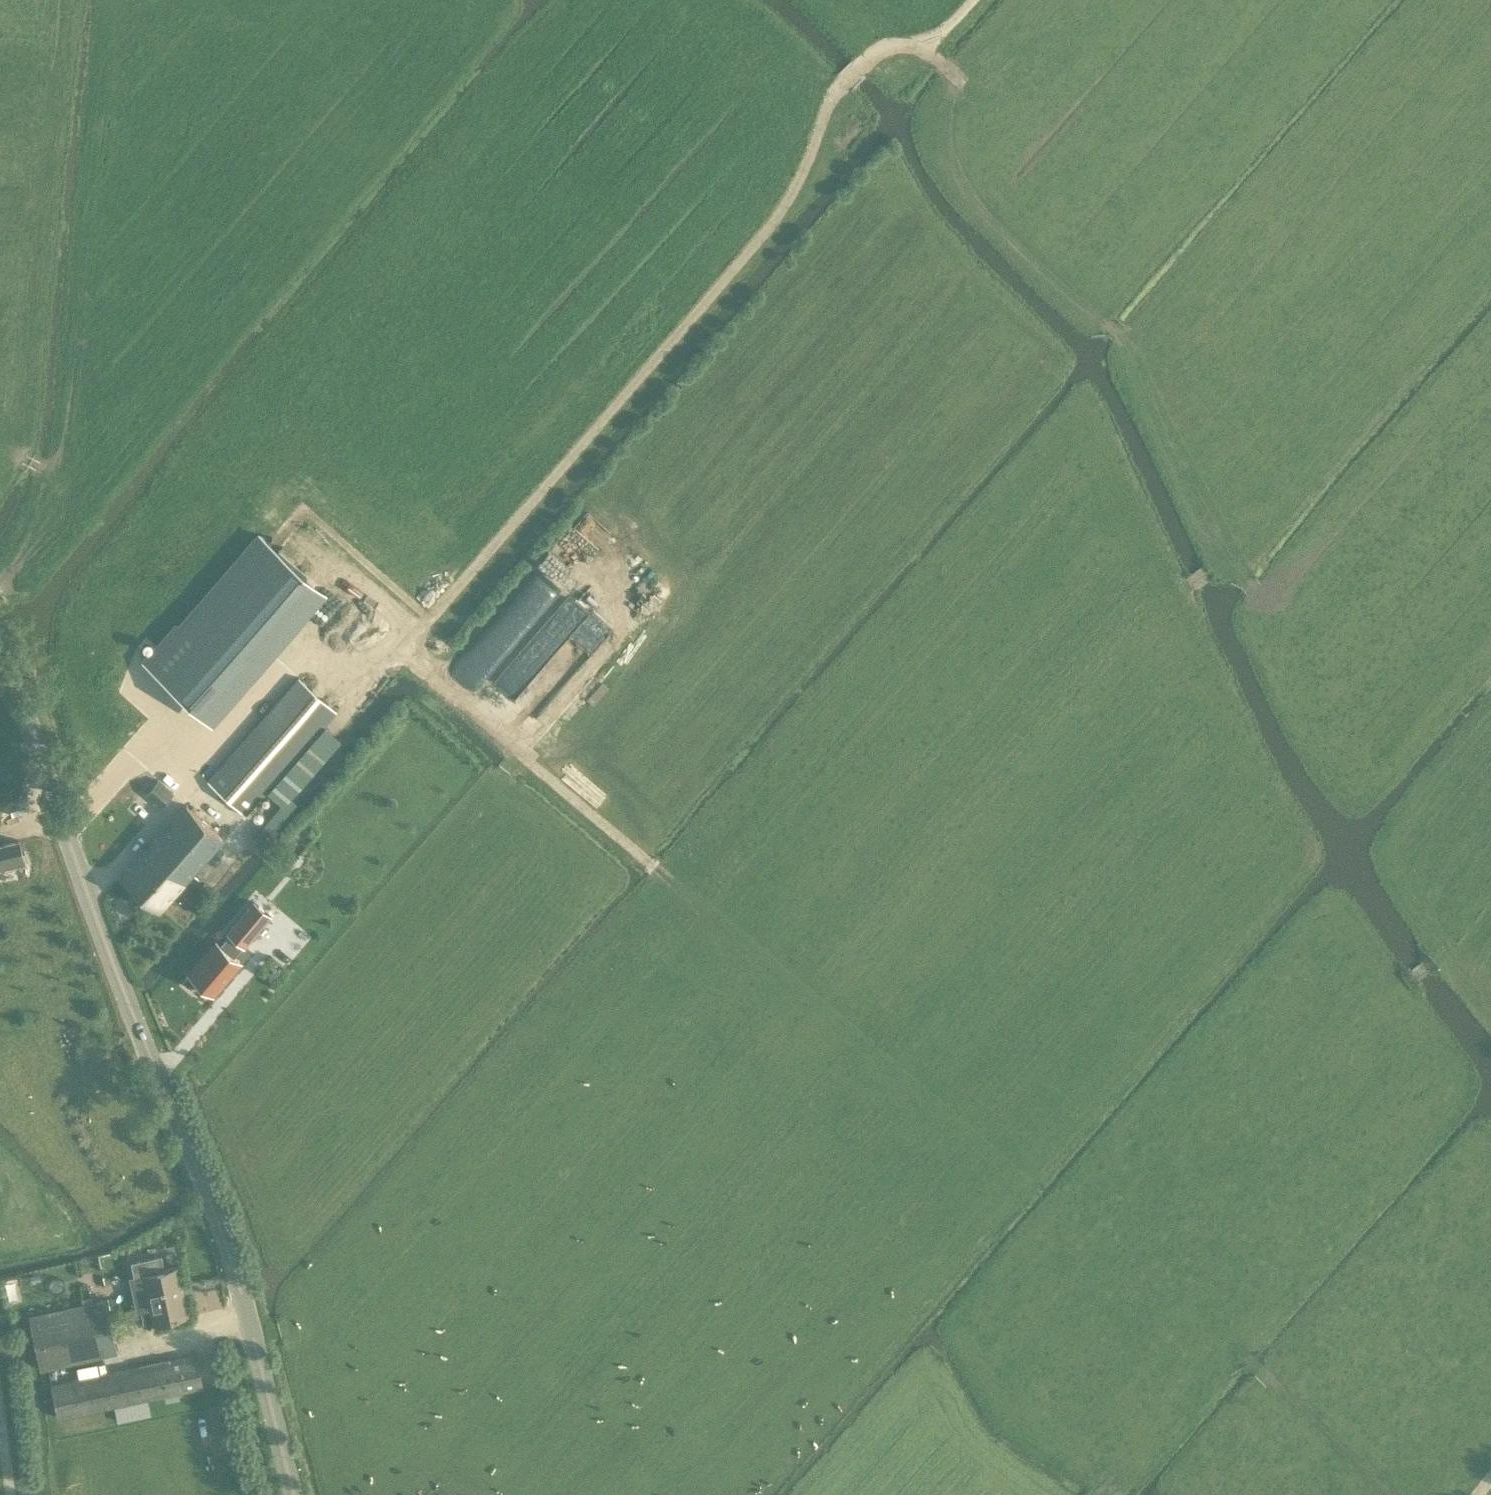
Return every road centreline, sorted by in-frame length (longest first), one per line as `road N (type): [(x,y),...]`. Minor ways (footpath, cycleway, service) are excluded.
road 1 (track): [(126,962),(815,171),(845,70),(874,42),(910,34),(936,42),(972,0)]
road 2 (unclassified): [(299,1494),(228,1227),(0,652)]
road 3 (track): [(936,42),(960,65),(957,151),(980,202),(1130,329)]

